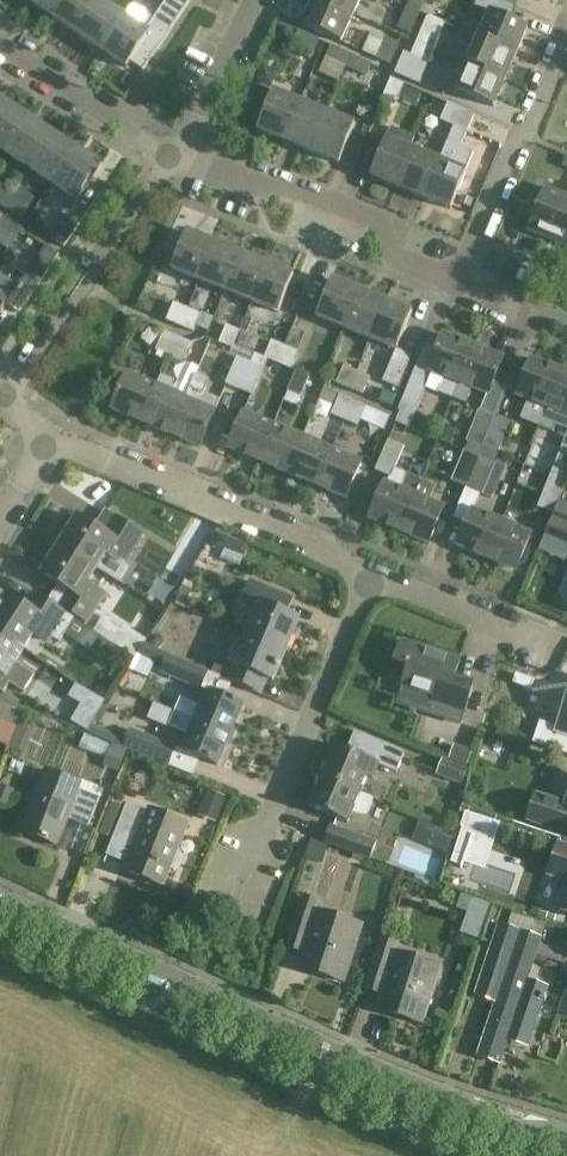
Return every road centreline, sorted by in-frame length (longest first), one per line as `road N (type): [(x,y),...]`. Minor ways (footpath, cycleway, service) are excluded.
road 1 (unclassified): [(566,1136),(396,1079),(0,902)]
road 2 (residential): [(373,575),(55,437)]
road 3 (residential): [(252,880),(373,575)]
road 4 (residential): [(464,283),(393,254),(378,219),(301,189),(273,191),(177,162)]
road 5 (residential): [(3,400),(147,186),(177,162)]
road 6 (residential): [(464,283),(566,31)]
road 7 (residential): [(177,162),(0,43)]
road 8 (residential): [(555,652),(373,575)]
road 9 (residential): [(177,162),(251,0)]

